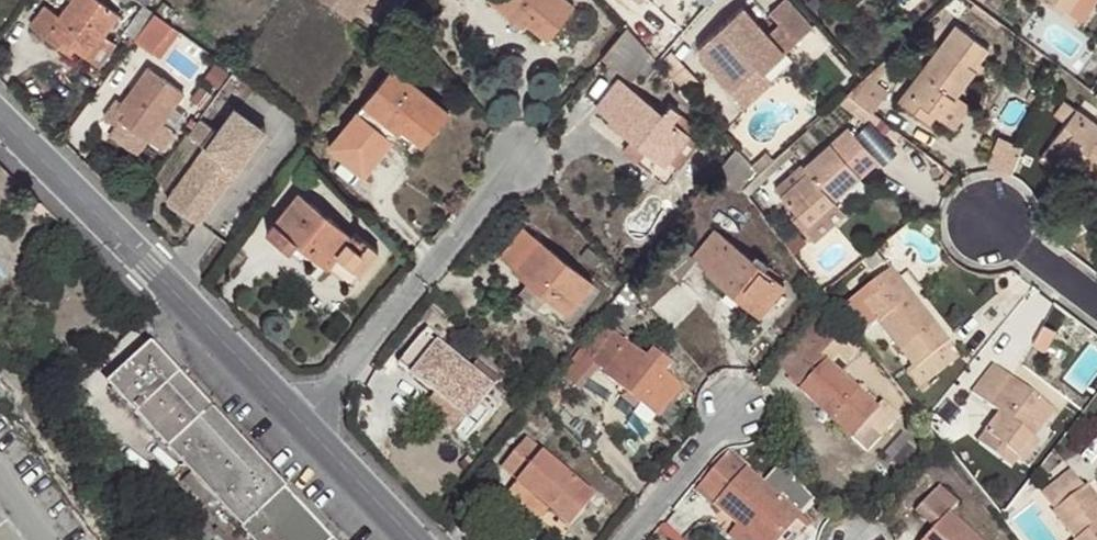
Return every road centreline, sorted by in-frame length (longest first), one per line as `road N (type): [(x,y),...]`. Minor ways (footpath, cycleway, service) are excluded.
road 1 (tertiary): [(0,126),(302,413)]
road 2 (residential): [(520,153),(302,413)]
road 3 (tertiary): [(302,413),(419,539)]
road 4 (residential): [(735,406),(628,539)]
road 5 (residential): [(990,219),(1096,301)]

